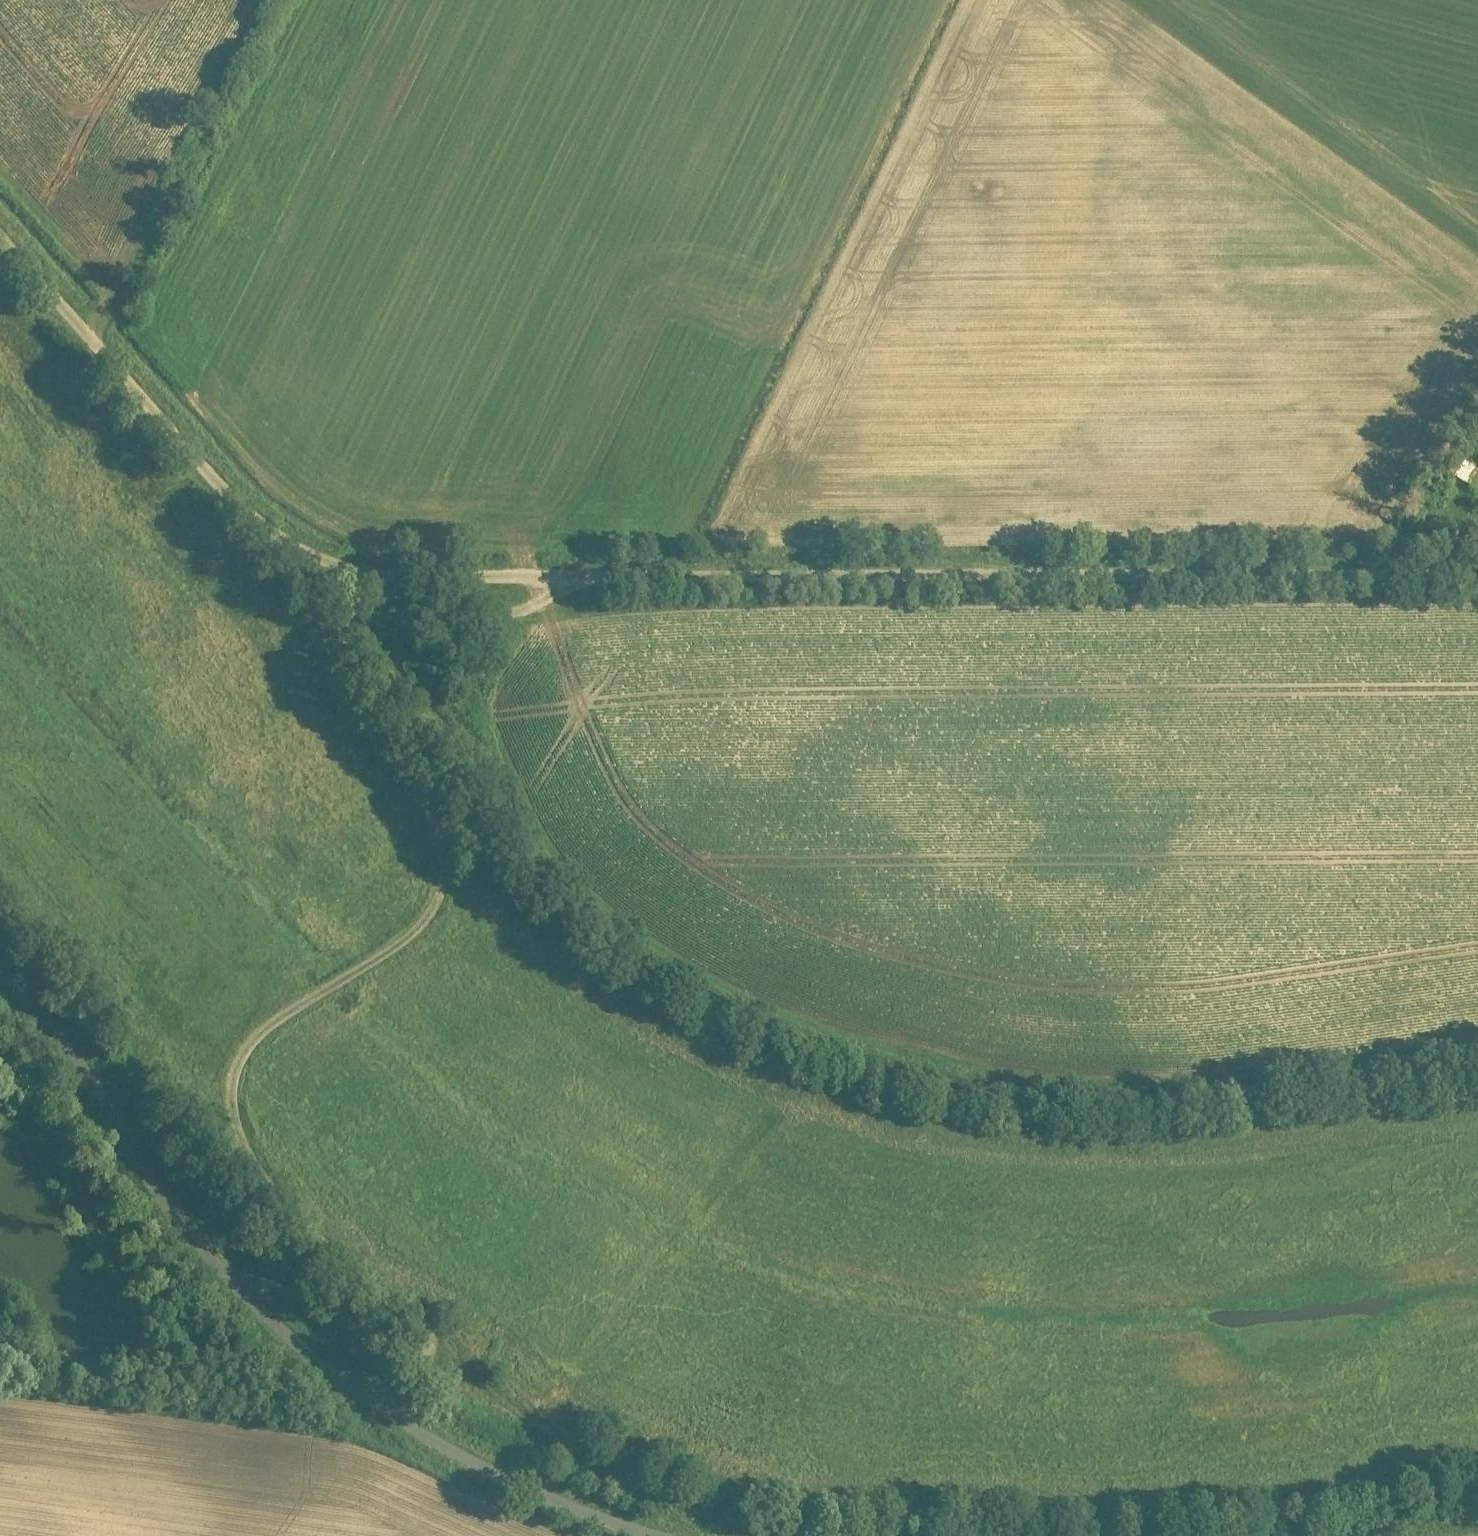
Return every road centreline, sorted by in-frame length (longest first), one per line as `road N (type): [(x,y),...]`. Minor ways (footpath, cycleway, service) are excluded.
road 1 (unclassified): [(1477,584),(420,588),(260,537),(0,231)]
road 2 (track): [(259,1315),(294,1292),(392,1365),(431,1339),(249,1154),(242,1043),(406,933),(443,852),(353,695),(353,613),(420,588)]
road 3 (unclassified): [(686,1535),(500,1474),(259,1315),(0,979)]

